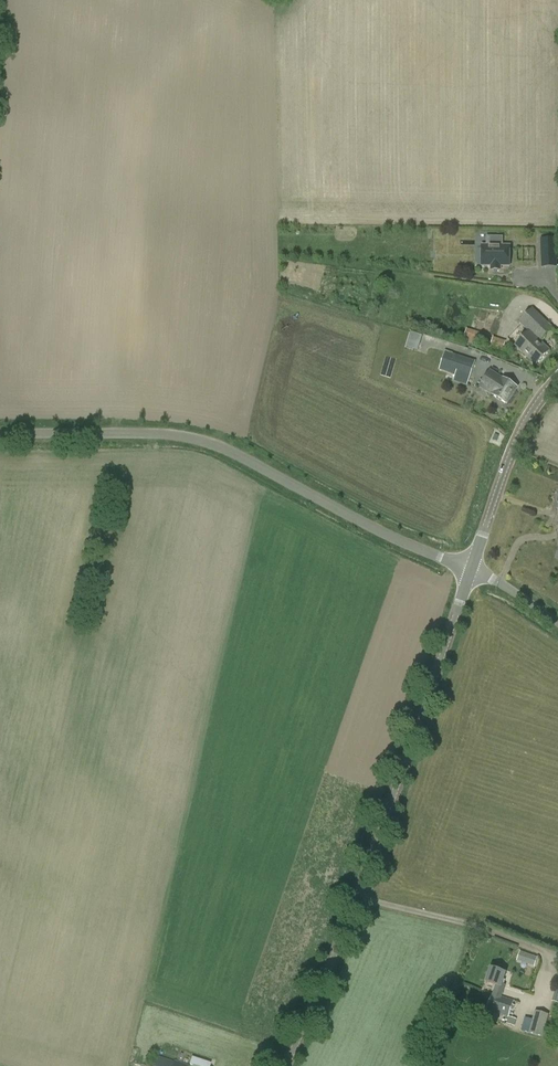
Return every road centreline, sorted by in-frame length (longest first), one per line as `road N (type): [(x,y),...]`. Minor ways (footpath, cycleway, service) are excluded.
road 1 (unclassified): [(282,1065),(327,976),(471,572)]
road 2 (unclassified): [(471,572),(206,441),(0,434)]
road 3 (unclassified): [(471,572),(531,415),(557,380)]

